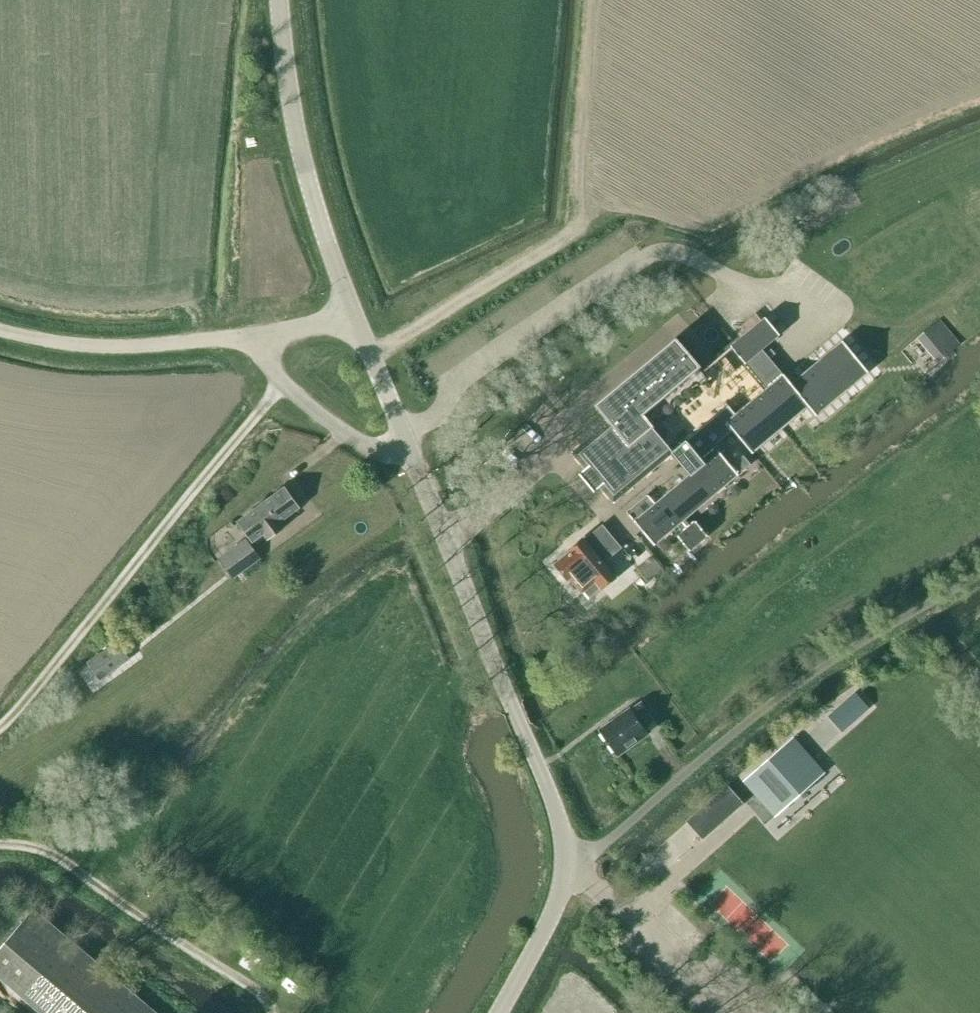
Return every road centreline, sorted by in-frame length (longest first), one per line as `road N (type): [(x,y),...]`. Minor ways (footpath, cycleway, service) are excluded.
road 1 (unclassified): [(565,861),(612,838),(813,671),(979,574)]
road 2 (track): [(0,729),(282,382)]
road 3 (tertiary): [(565,861),(556,806),(413,458)]
road 4 (track): [(271,1012),(271,1003),(51,852),(0,843)]
road 5 (tertiary): [(352,308),(314,206),(276,0)]
road 6 (unclassified): [(260,336),(132,354),(0,335)]
road 7 (unclassified): [(413,458),(363,445),(282,382),(260,336)]
road 8 (tertiary): [(499,1012),(550,919),(565,861)]
road 9 (tertiary): [(413,458),(352,308)]

